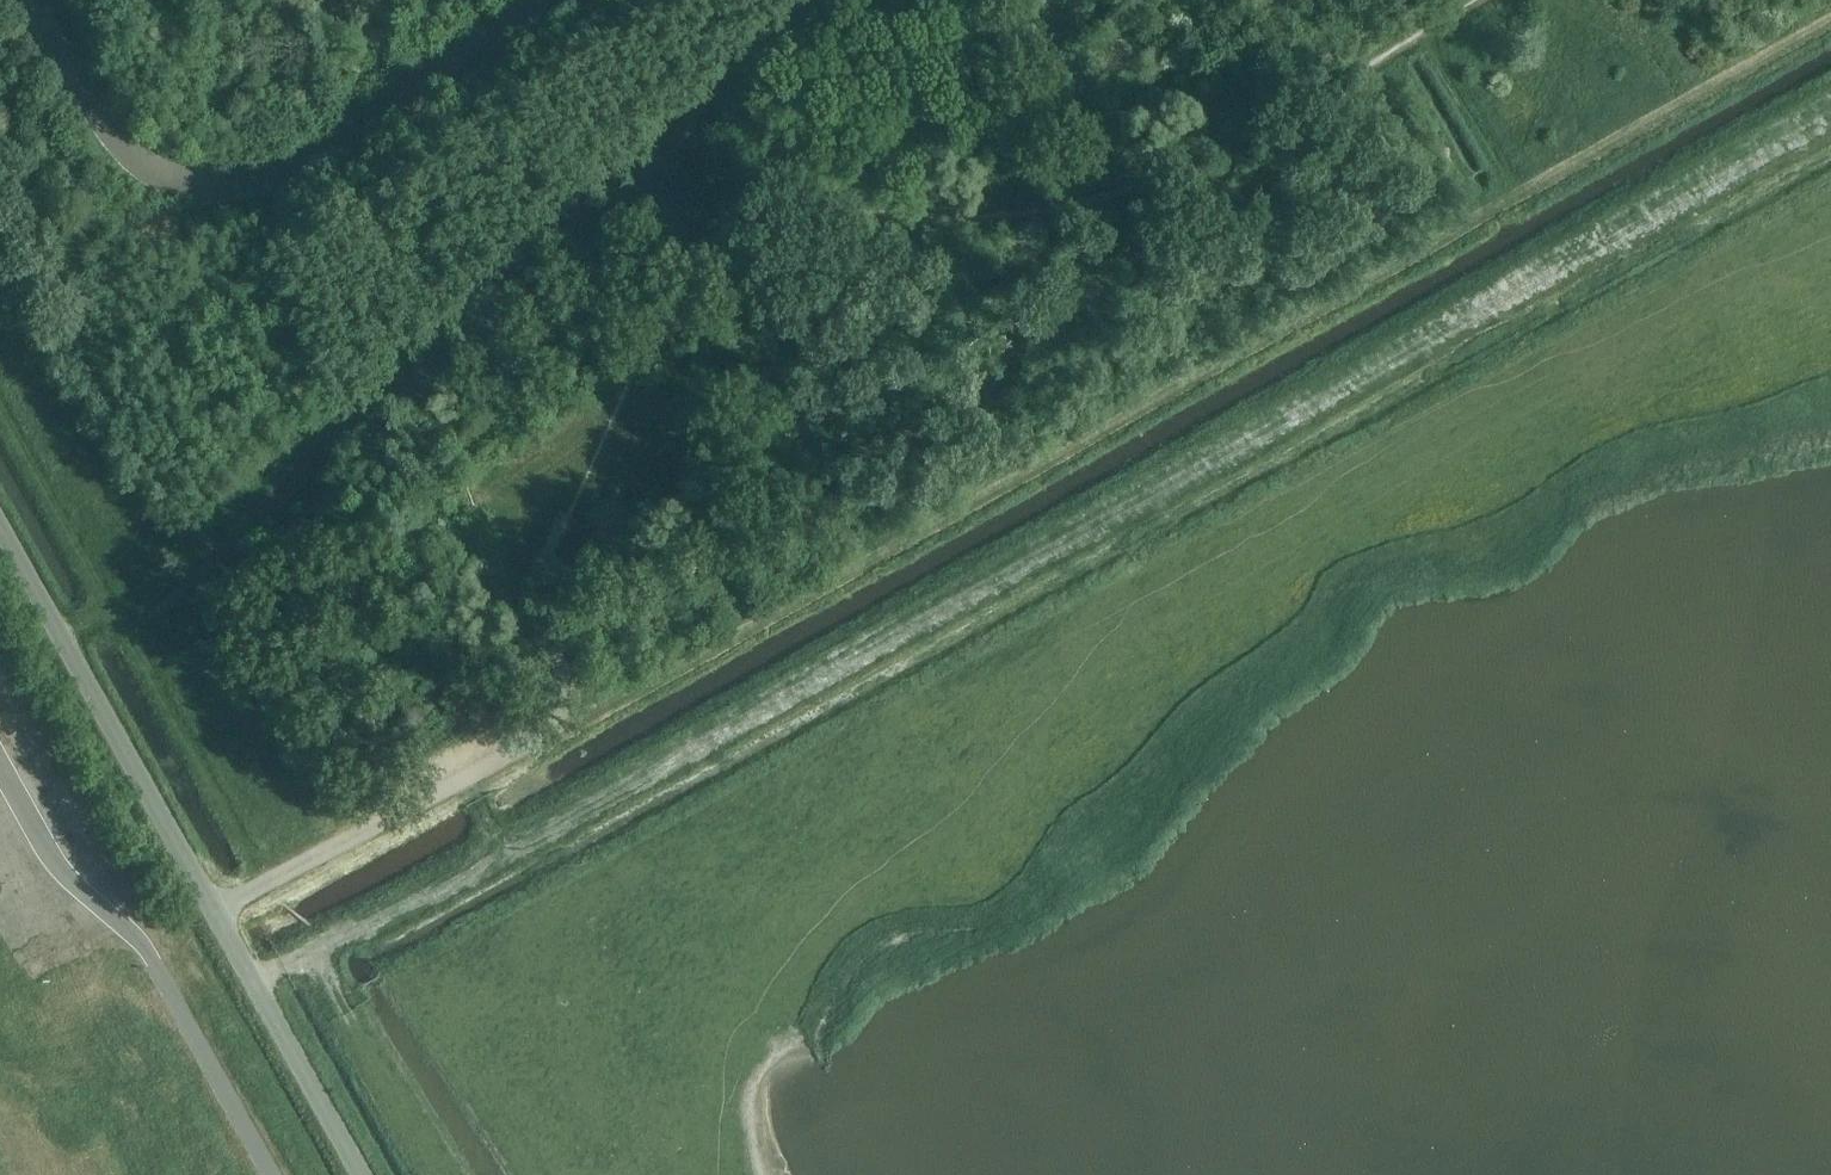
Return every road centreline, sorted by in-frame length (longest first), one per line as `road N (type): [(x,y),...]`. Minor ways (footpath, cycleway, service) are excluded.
road 1 (track): [(1475,0),(1130,193),(1008,216),(851,211),(702,258)]
road 2 (tertiary): [(362,1174),(0,523)]
road 3 (track): [(313,951),(374,1058)]

